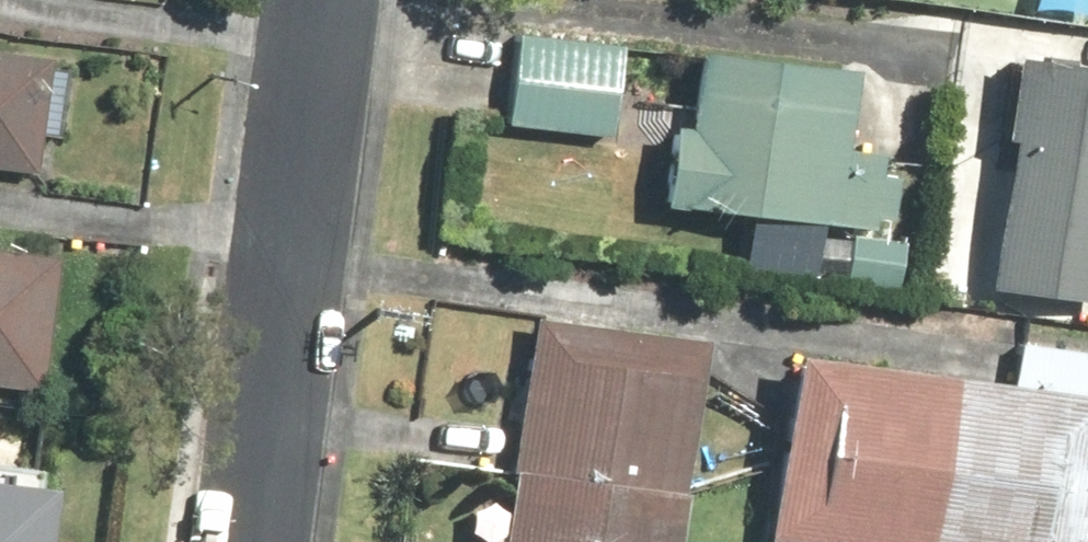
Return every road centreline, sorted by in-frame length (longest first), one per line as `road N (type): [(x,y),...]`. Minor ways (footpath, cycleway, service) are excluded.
road 1 (residential): [(326,0),(258,541)]

